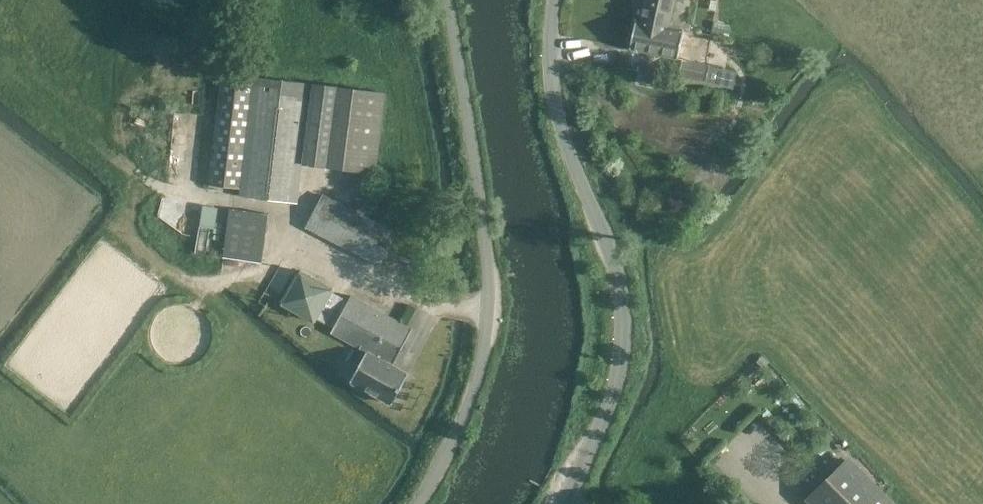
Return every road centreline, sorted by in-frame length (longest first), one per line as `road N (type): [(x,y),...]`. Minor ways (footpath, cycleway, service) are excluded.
road 1 (track): [(0,60),(149,179),(178,192),(286,210),(288,233),(410,293),(488,309)]
road 2 (unclassified): [(565,503),(615,391),(627,323),(621,279),(565,134),(550,70),(554,0)]
road 3 (unclassified): [(416,503),(462,423),(482,361),(489,300),(450,0)]

